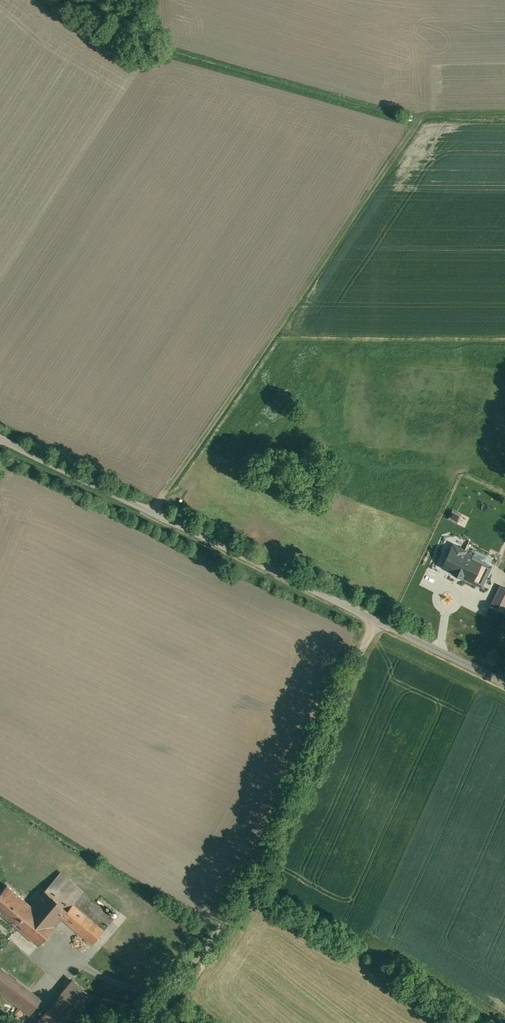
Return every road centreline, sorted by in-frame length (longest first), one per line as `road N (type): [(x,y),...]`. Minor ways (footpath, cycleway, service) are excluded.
road 1 (unclassified): [(504,684),(0,437)]

